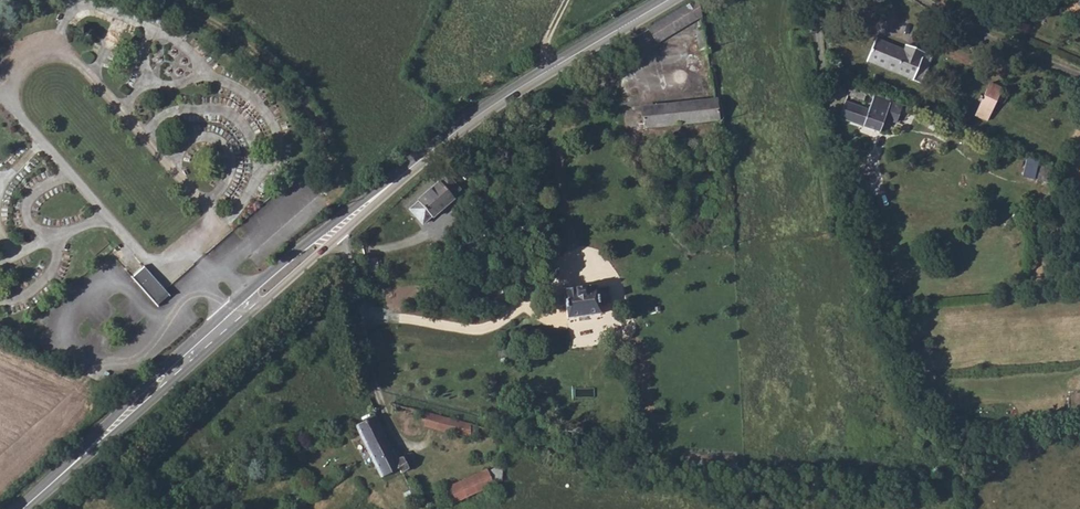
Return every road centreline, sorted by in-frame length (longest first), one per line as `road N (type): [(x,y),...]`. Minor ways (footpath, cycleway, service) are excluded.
road 1 (tertiary): [(667,0),(462,129),(241,309),(22,508)]
road 2 (residential): [(921,0),(944,18),(1079,75)]

